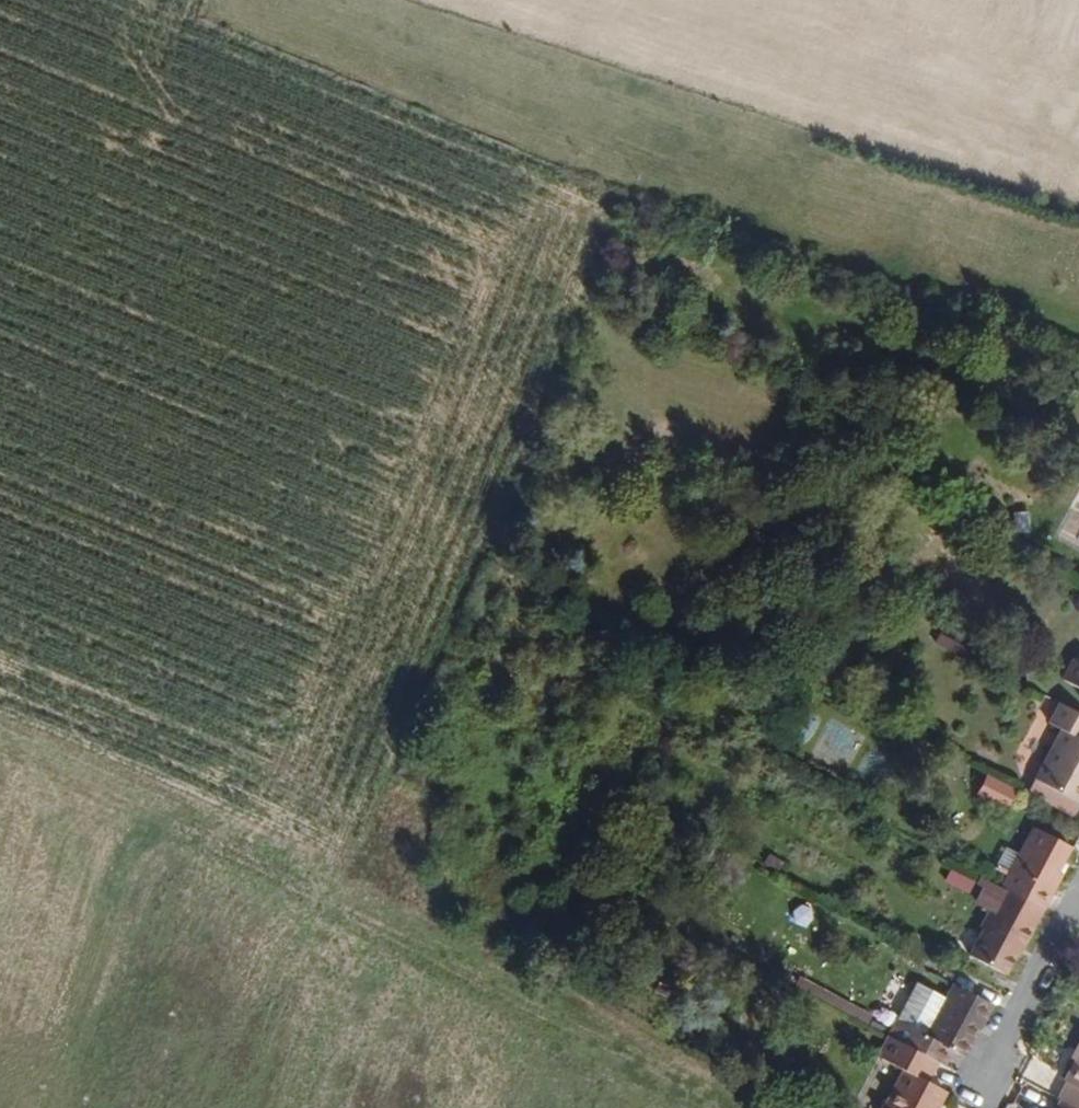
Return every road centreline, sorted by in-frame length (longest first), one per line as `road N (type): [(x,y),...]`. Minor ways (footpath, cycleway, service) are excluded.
road 1 (residential): [(990,1073),(1078,904)]

